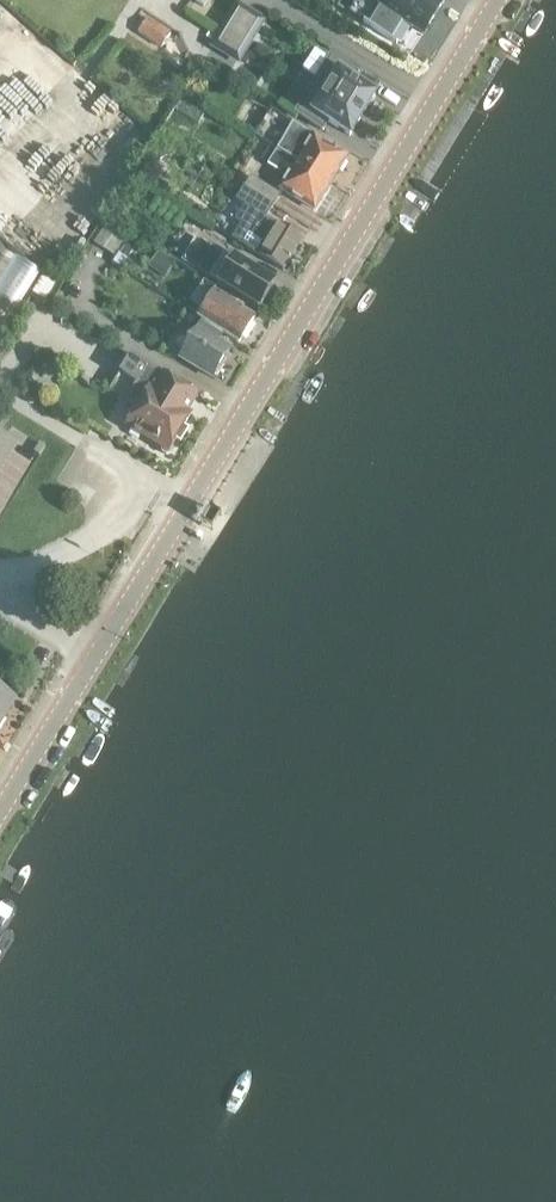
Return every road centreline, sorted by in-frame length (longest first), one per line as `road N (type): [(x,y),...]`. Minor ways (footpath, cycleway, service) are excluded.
road 1 (tertiary): [(0,811),(499,0)]

